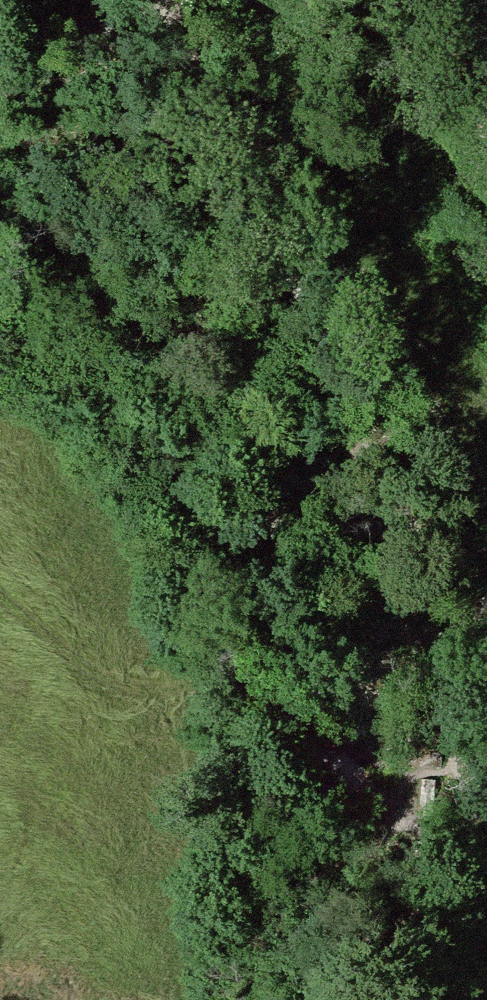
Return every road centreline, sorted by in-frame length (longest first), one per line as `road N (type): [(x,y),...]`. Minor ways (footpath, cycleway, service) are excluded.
road 1 (track): [(486,516),(155,0)]
road 2 (track): [(470,999),(472,833),(486,814)]
road 3 (track): [(410,0),(486,96)]

